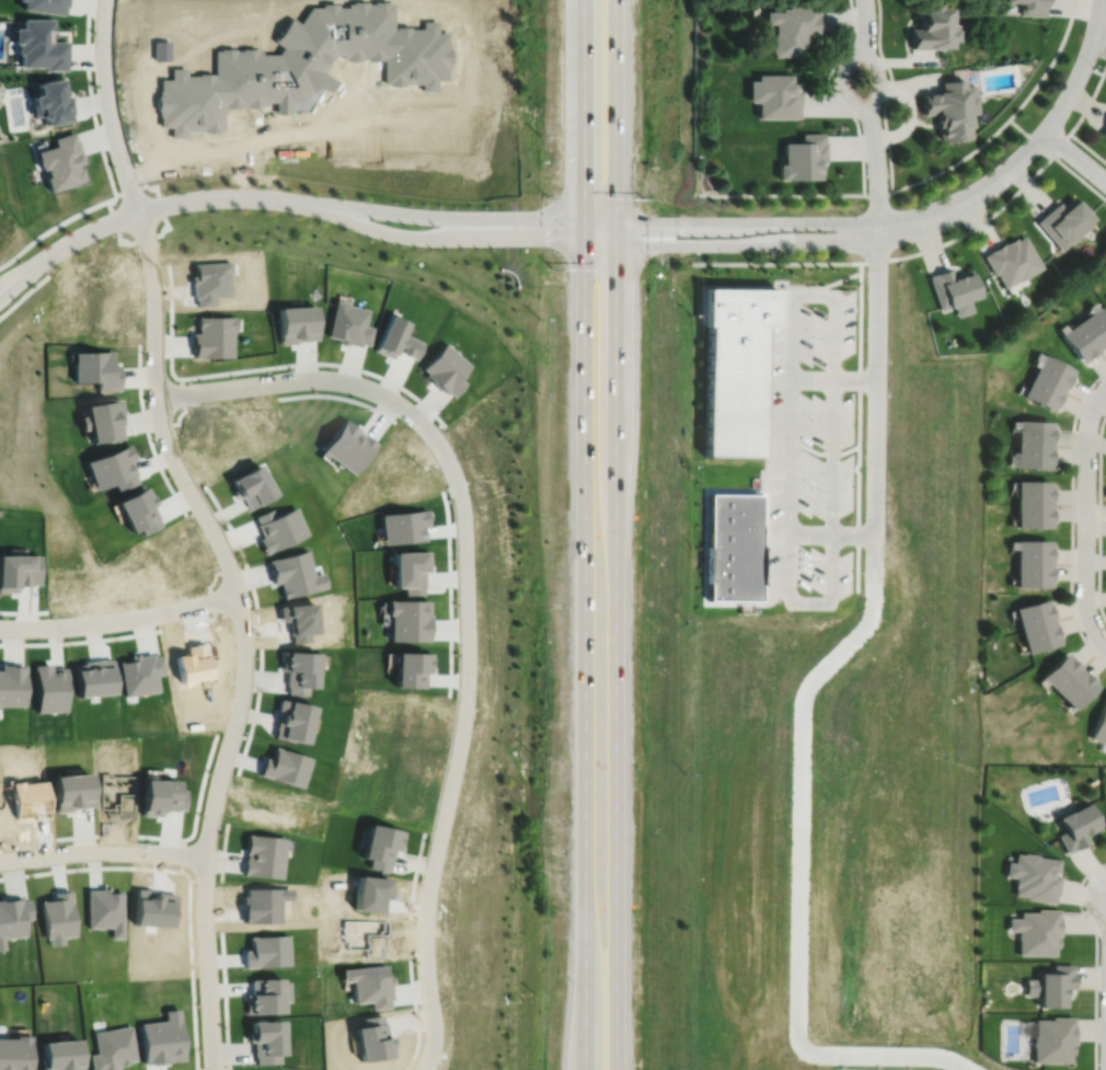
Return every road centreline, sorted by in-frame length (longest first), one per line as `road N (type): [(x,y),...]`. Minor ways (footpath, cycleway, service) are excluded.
road 1 (residential): [(213,1069),(204,886),(211,815),(240,705),(242,621),(221,548),(160,421),(151,264),(106,100),(105,0)]
road 2 (trunk): [(583,240),(585,1069)]
road 3 (residential): [(424,1069),(434,1035),(426,909),(463,717),(466,626),(461,499),(423,425)]
road 4 (trunk): [(615,1069),(614,519)]
road 5 (residential): [(614,241),(878,240),(961,212),(1007,171)]
road 6 (residential): [(1007,171),(937,208),(878,223),(614,219)]
road 7 (residential): [(873,612),(878,240)]
road 8 (residential): [(313,206),(256,197),(175,203),(87,232),(30,268)]
road 9 (residential): [(423,425),(384,395),(323,378),(157,396)]
road 10 (residential): [(584,218),(313,206)]
road 11 (residential): [(0,628),(120,620),(238,595)]
road 12 (residential): [(1090,416),(1085,599),(1105,642)]
road 13 (trunk): [(614,219),(615,0)]
road 14 (trunk): [(584,0),(584,218)]
road 15 (residential): [(0,863),(107,851),(206,855)]
road 16 (residential): [(1100,0),(1079,78),(1007,171)]
road 17 (trunk): [(614,411),(614,241)]
road 18 (residential): [(442,239),(583,240)]
road 19 (residential): [(313,206),(367,228),(442,239)]

